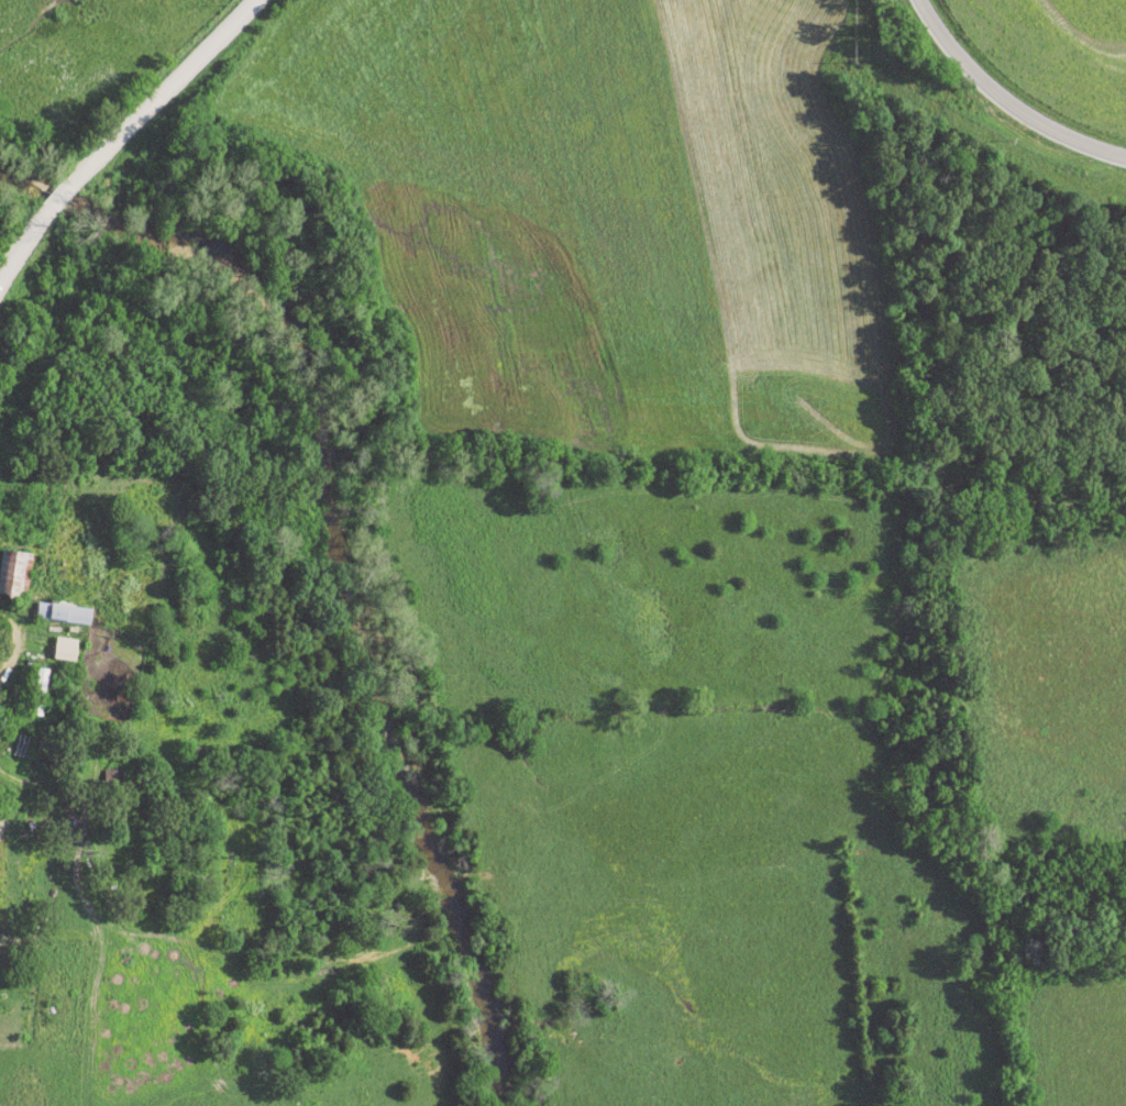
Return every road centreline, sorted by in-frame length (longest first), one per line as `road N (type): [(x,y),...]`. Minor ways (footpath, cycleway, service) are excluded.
road 1 (residential): [(0,268),(44,208),(252,0)]
road 2 (secondary): [(1125,157),(1014,111),(965,68),(914,0)]

